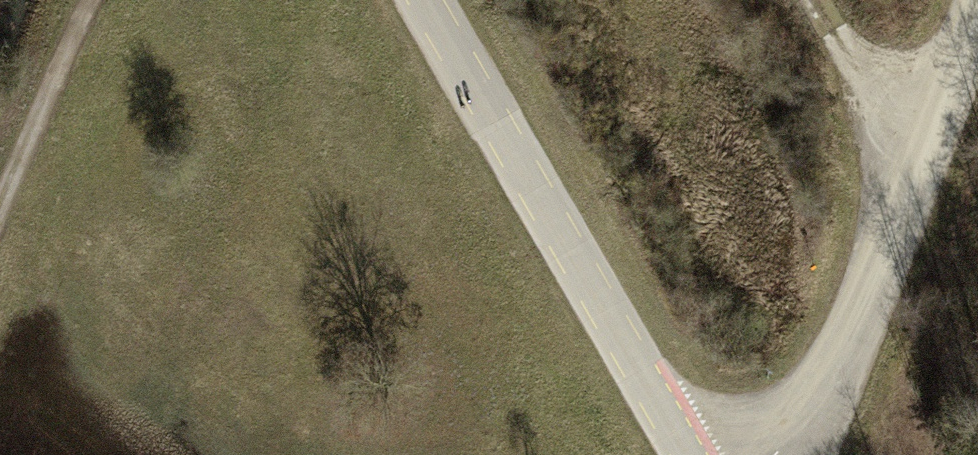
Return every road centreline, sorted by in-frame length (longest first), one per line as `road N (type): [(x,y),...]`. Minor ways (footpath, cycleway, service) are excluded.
road 1 (unclassified): [(428,0),(692,454)]
road 2 (unclassified): [(803,454),(812,448),(970,0)]
road 3 (track): [(87,0),(0,199)]
road 4 (track): [(909,159),(818,0)]

